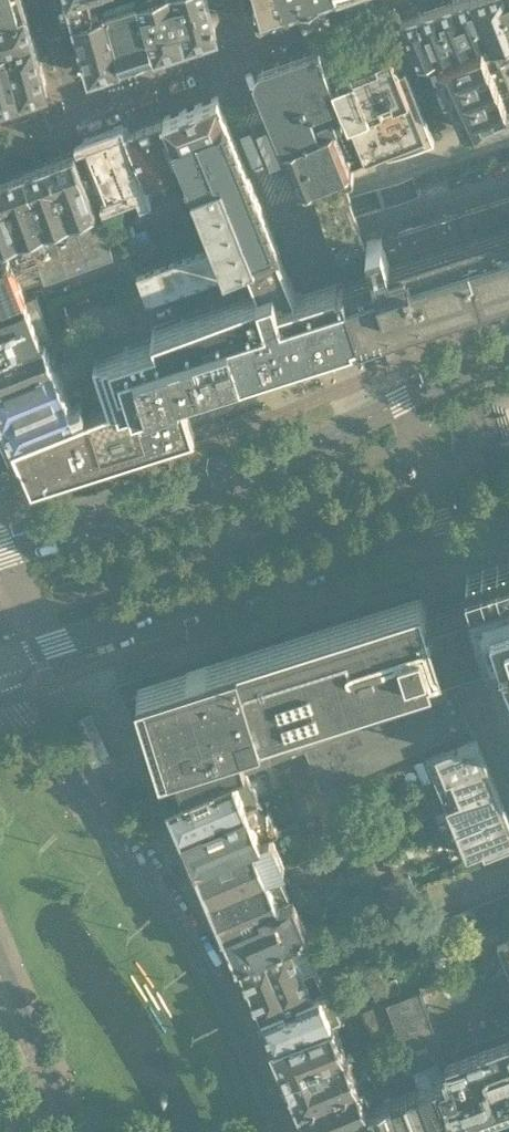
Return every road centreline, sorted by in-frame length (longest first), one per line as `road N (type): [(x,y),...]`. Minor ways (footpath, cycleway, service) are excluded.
road 1 (residential): [(281,1131),(209,974),(0,693)]
road 2 (secondary): [(0,656),(421,531)]
road 3 (secondary): [(365,419),(0,550)]
road 4 (residential): [(421,531),(508,766)]
road 5 (residential): [(508,136),(285,208)]
road 6 (residential): [(301,245),(508,179)]
road 7 (residential): [(0,955),(74,1131)]
road 8 (residential): [(365,419),(301,245)]
road 9 (residential): [(75,109),(227,59)]
road 10 (secondary): [(508,348),(365,419)]

